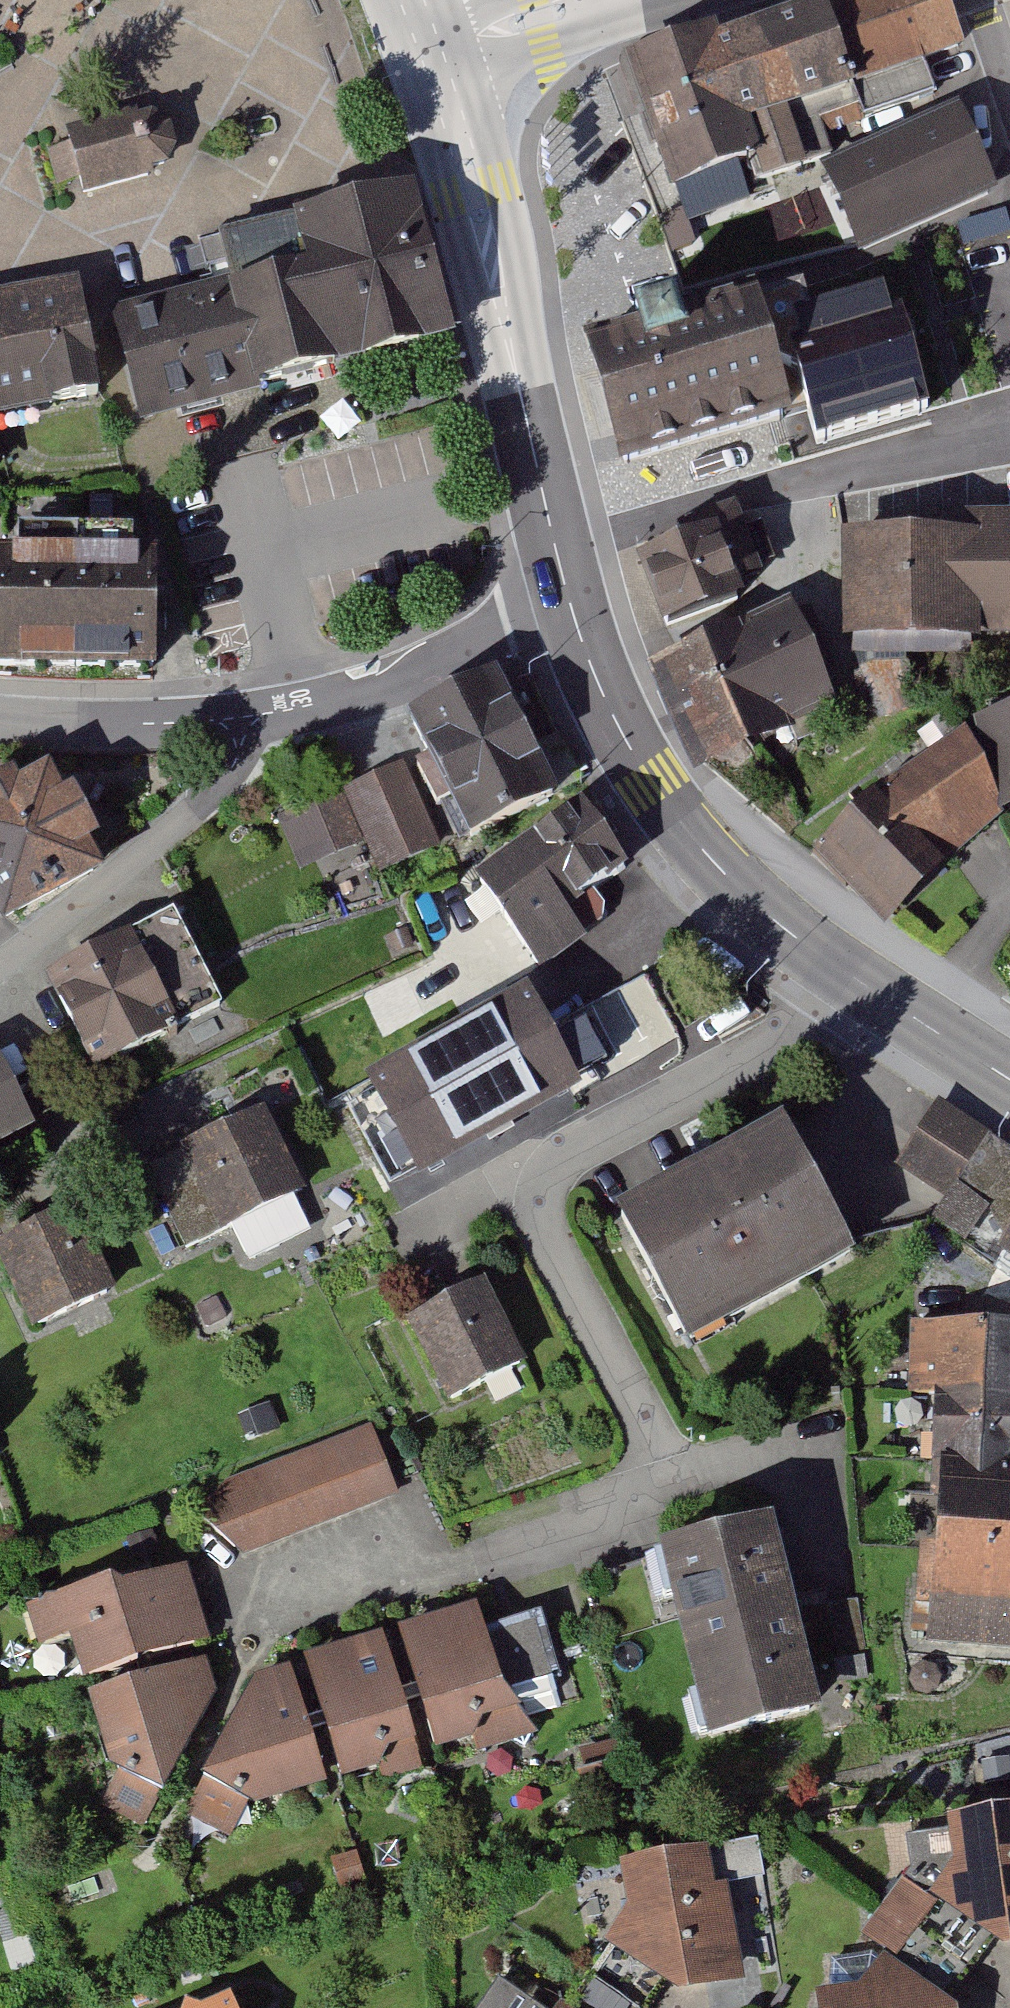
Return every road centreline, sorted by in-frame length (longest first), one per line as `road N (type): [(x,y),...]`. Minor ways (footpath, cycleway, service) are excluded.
road 1 (residential): [(664,1459),(535,1215),(568,1156),(777,1039),(818,1012),(849,976)]
road 2 (secondary): [(573,612),(431,46)]
road 3 (secondary): [(849,976),(788,933),(686,829),(621,730),(573,612)]
road 4 (residential): [(240,727),(391,685),(462,649),(573,612)]
road 5 (residential): [(0,961),(124,869),(233,773),(240,727)]
road 6 (residential): [(0,717),(240,727)]
road 7 (secondary): [(431,46),(621,0)]
road 8 (secondary): [(1009,1080),(849,976)]

